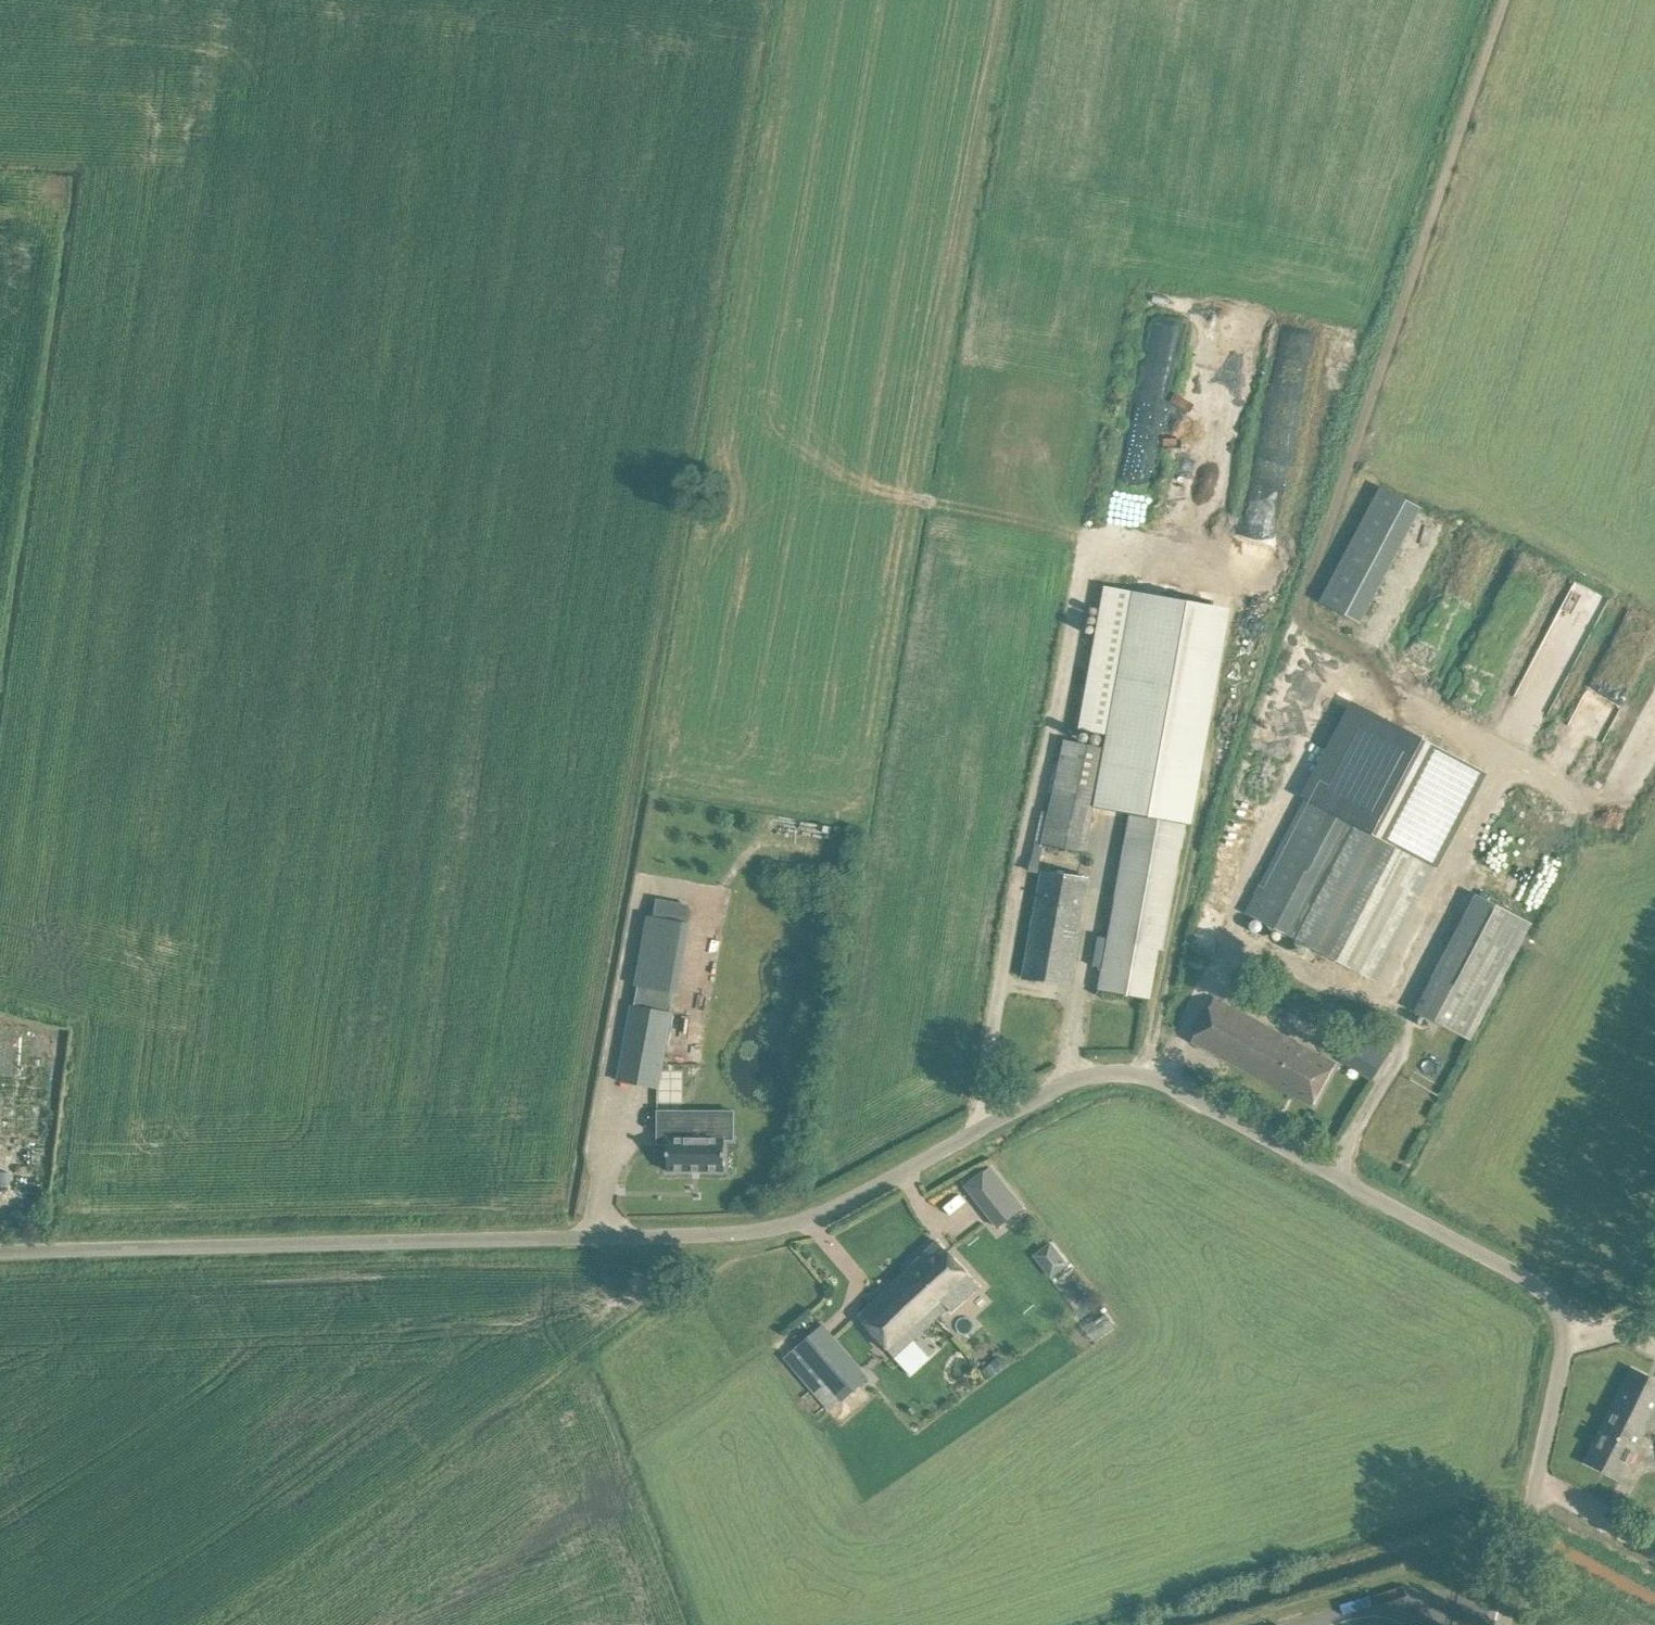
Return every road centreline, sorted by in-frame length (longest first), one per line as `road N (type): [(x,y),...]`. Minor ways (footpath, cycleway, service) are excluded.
road 1 (unclassified): [(1505,1624),(1562,1358),(1555,1308),(1529,1277),(1149,1075),(1113,1071),(1068,1080),(834,1207),(778,1225),(0,1250)]
road 2 (track): [(1534,1499),(1654,1562)]

